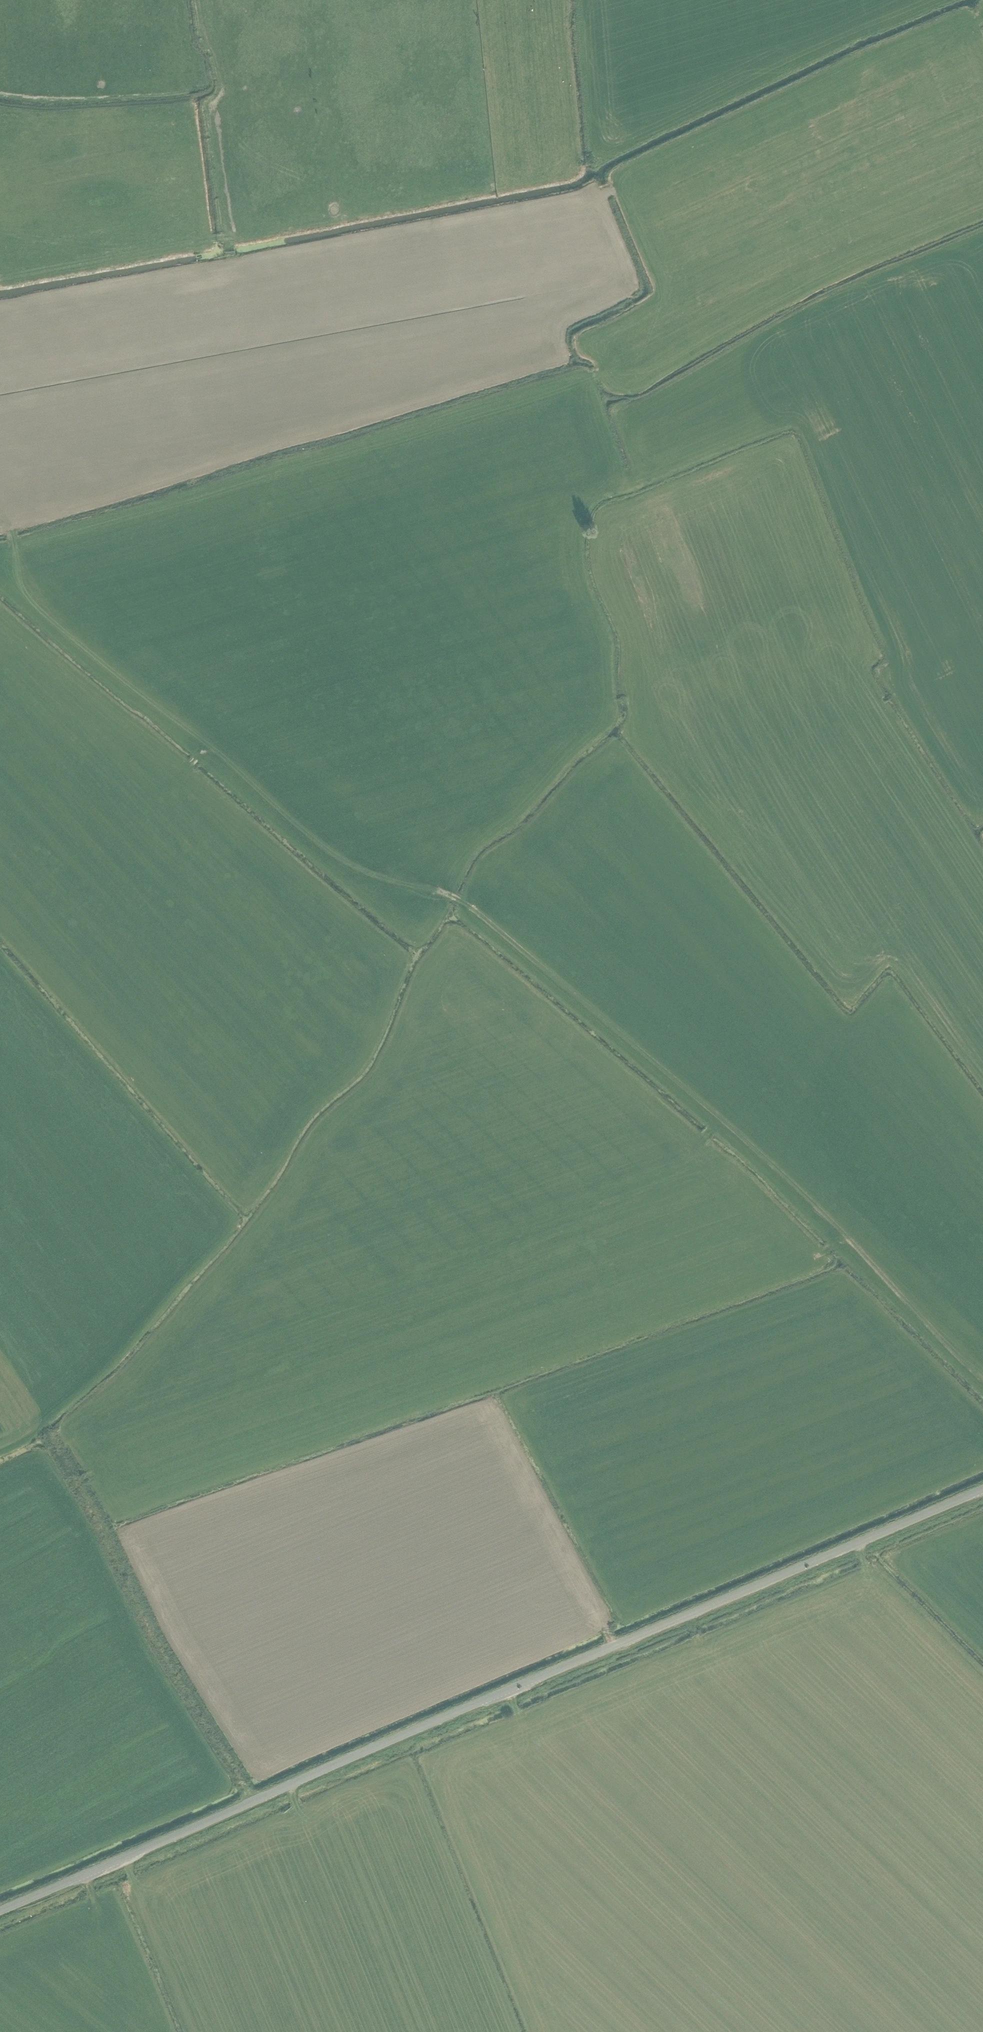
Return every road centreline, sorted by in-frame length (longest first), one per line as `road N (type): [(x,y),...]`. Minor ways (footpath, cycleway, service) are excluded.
road 1 (unclassified): [(0,1912),(982,1489)]

